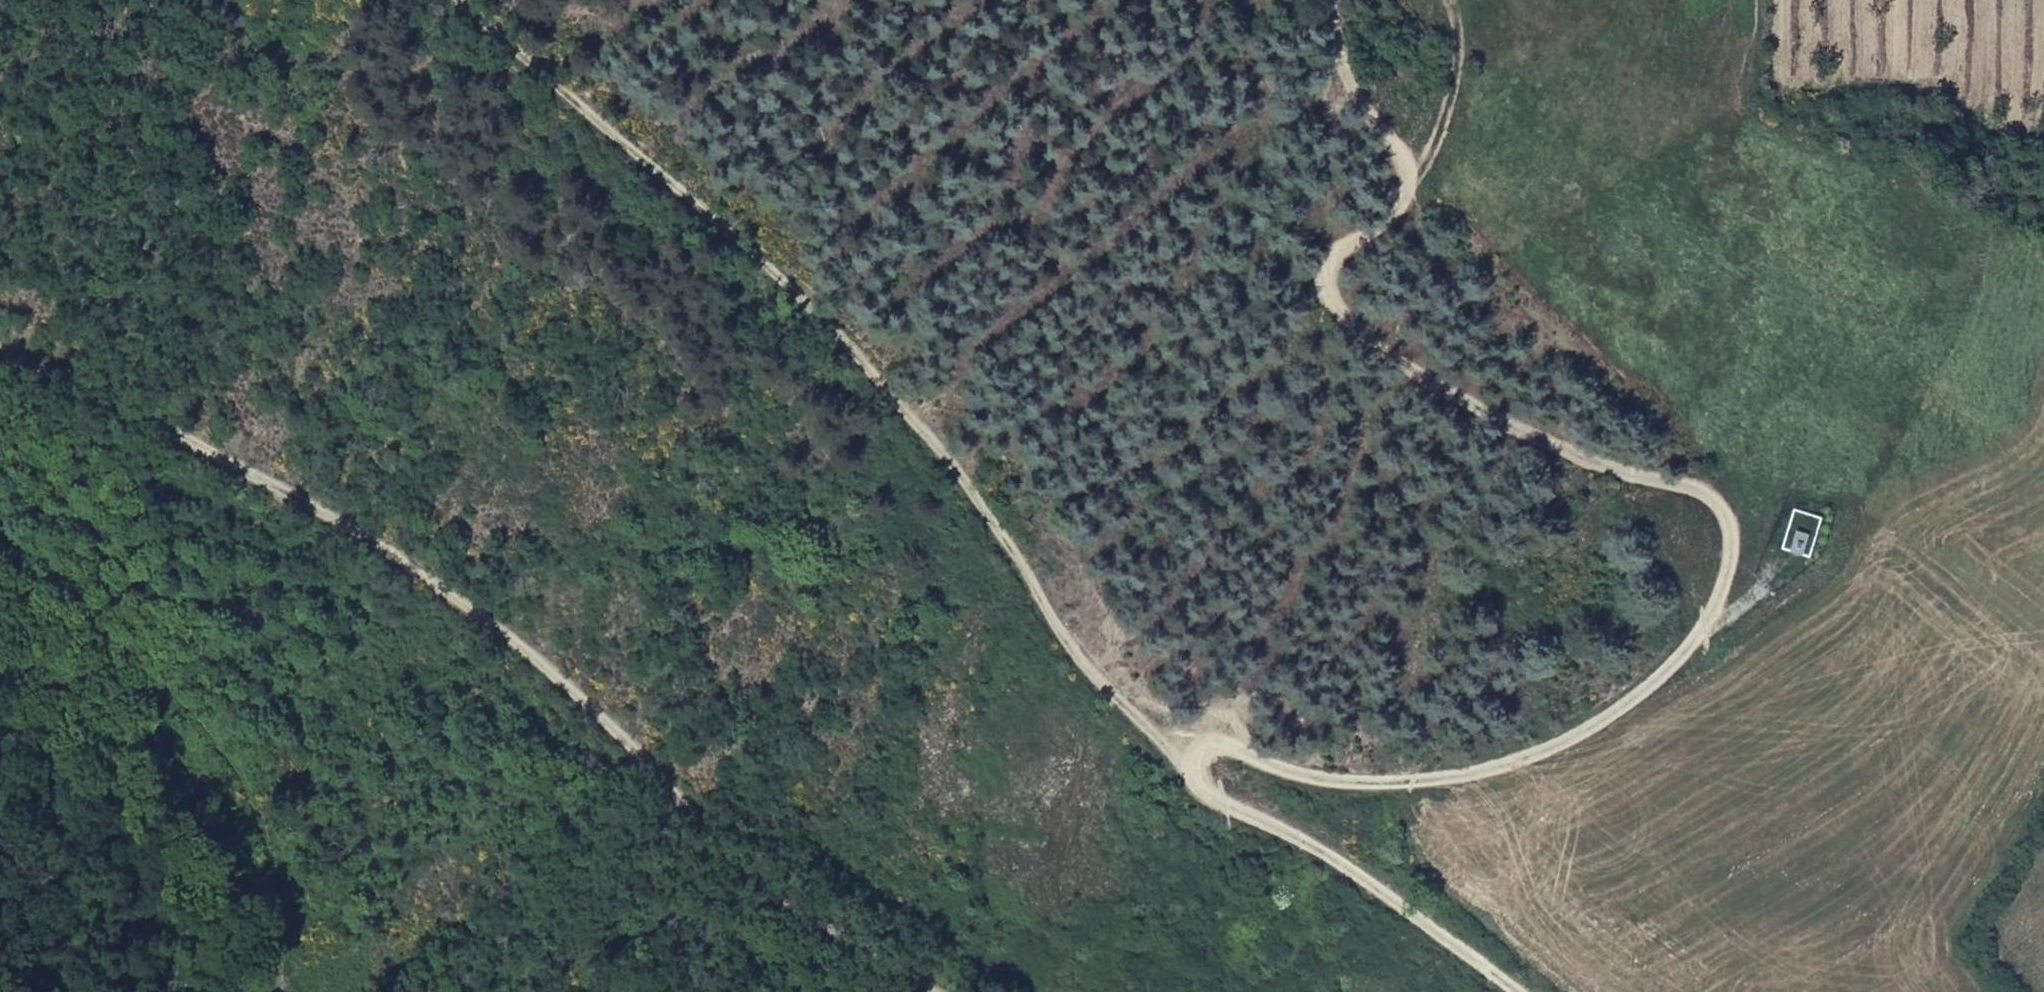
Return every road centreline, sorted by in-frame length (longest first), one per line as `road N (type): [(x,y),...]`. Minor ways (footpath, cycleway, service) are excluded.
road 1 (track): [(1323,0),(1338,74),(1402,170),(1405,198),(1388,222),(1332,256),(1331,290),(1356,328),(1409,371),(1589,462),(1691,491),(1718,510),(1727,540),(1720,580),(1706,620),(1663,675),(1575,736),(1517,763),(1454,780),(1354,789),(1192,741),(1170,759)]
road 2 (track): [(1520,991),(1170,759),(1067,638),(985,502),(865,360),(470,0)]
road 3 (track): [(0,340),(264,475),(526,647),(938,991)]

